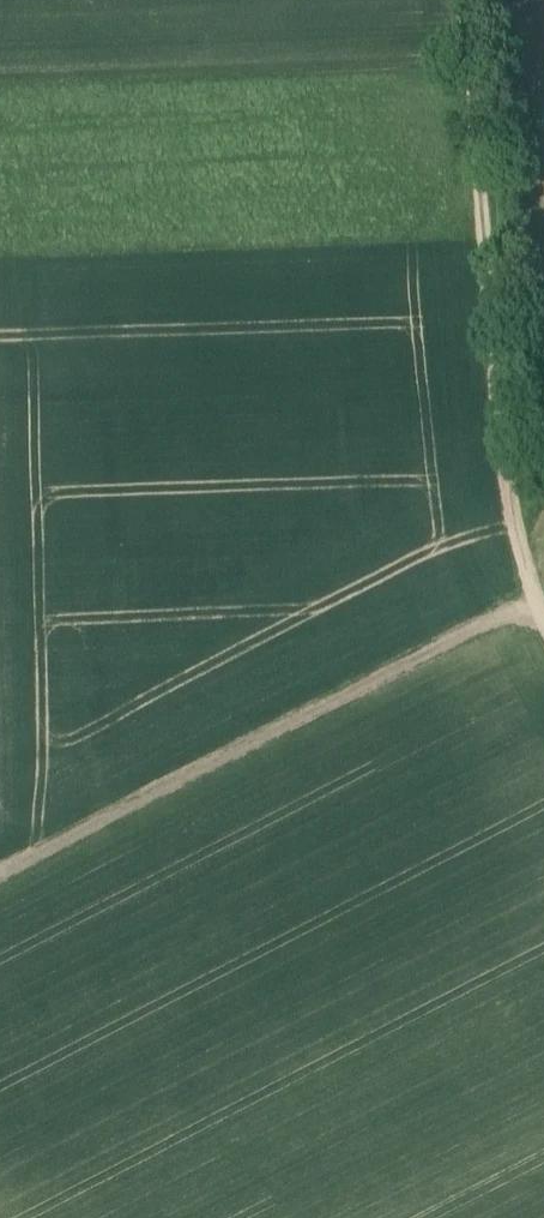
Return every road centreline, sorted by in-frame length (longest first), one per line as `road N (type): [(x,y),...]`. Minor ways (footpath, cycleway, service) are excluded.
road 1 (track): [(0,884),(543,614)]
road 2 (track): [(469,0),(519,502),(543,601)]

